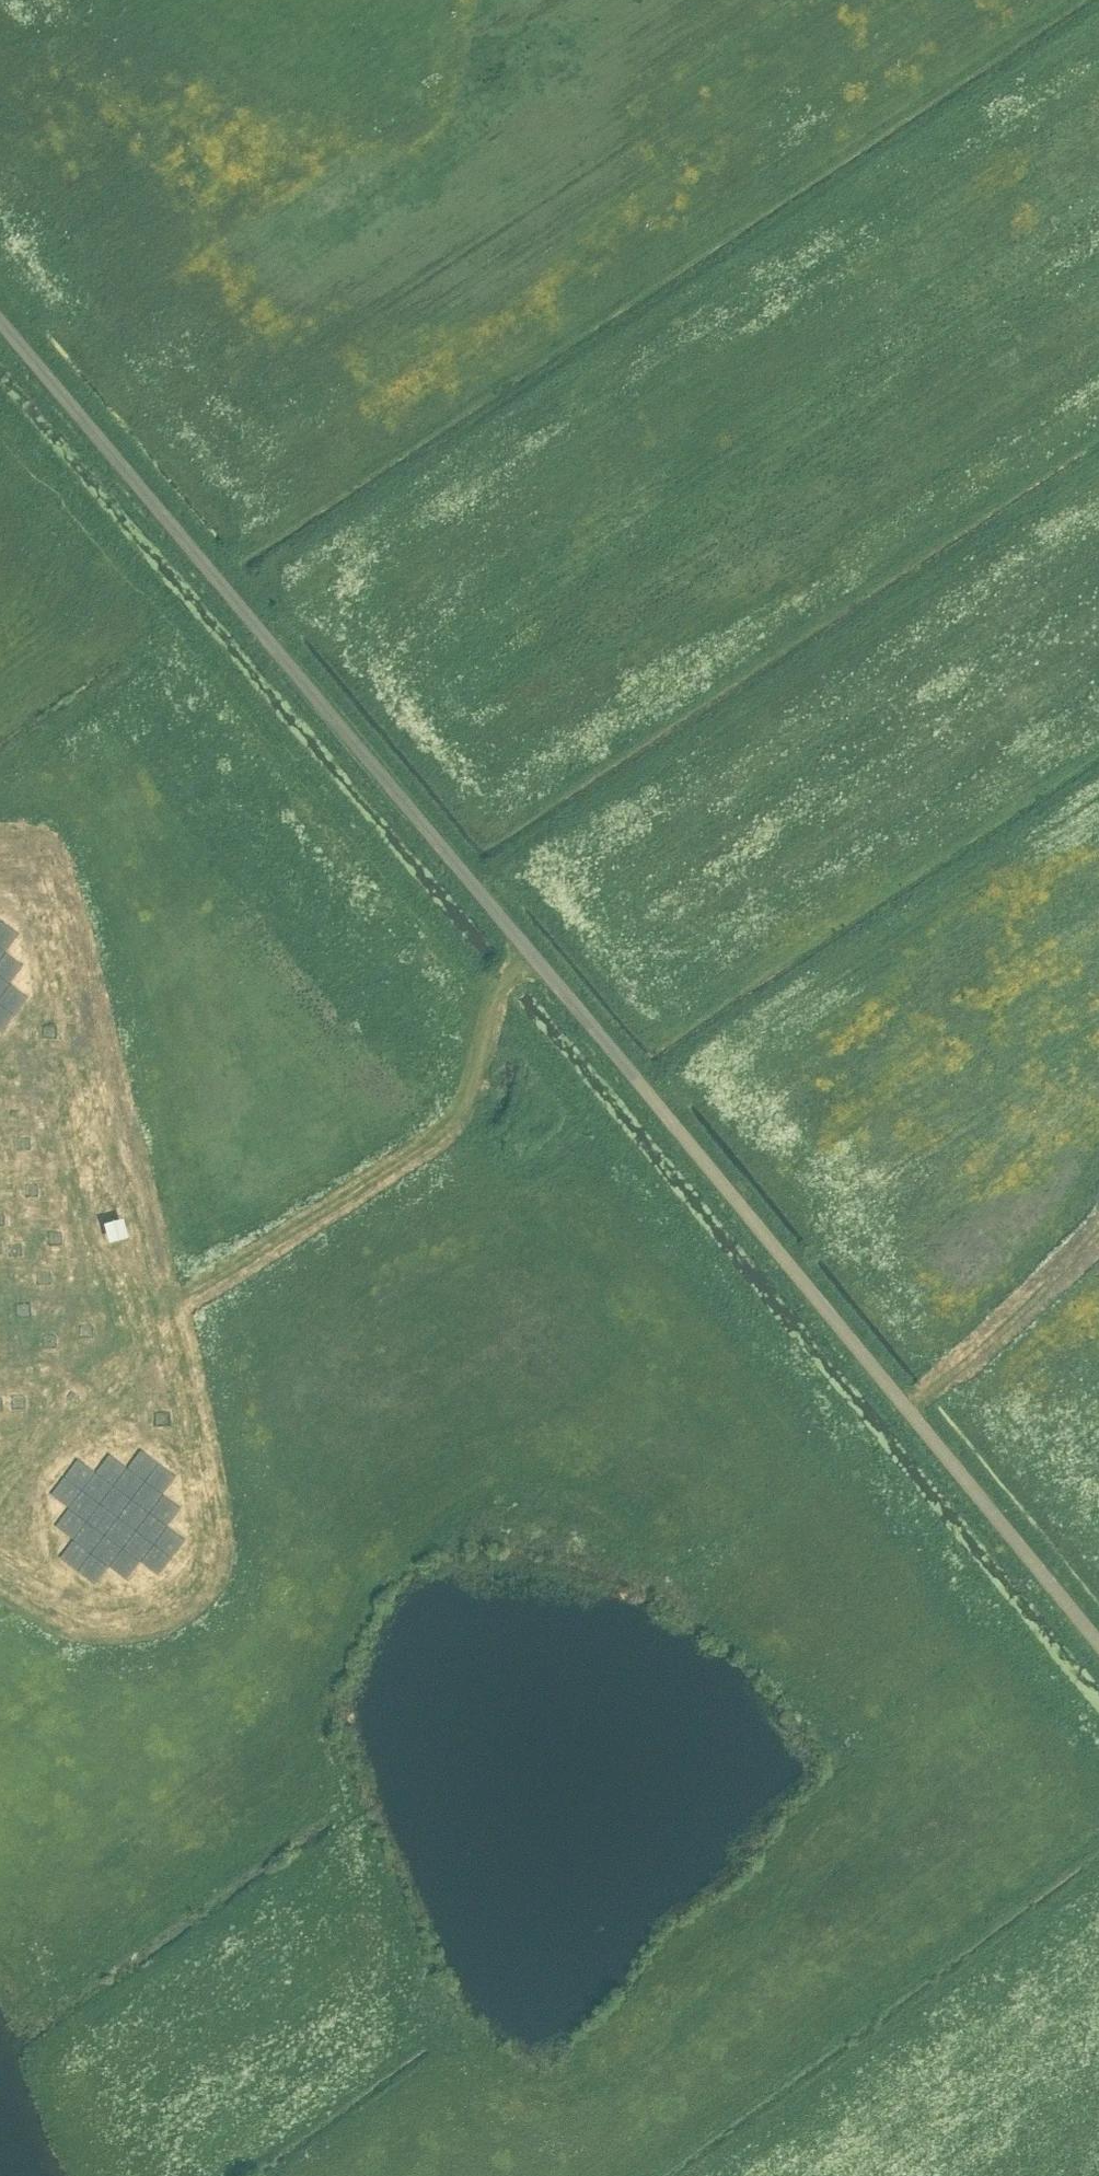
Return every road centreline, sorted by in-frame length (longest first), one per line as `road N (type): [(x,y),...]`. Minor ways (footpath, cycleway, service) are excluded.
road 1 (unclassified): [(1098,1644),(0,321)]
road 2 (track): [(530,955),(488,995),(475,1098),(457,1125),(159,1307),(60,985),(38,936),(0,898)]
road 3 (track): [(0,1554),(82,1607),(117,1614),(152,1604),(180,1584),(195,1547),(195,1494)]
road 4 (track): [(905,1408),(1098,1223)]
road 5 (track): [(195,1494),(159,1307)]

